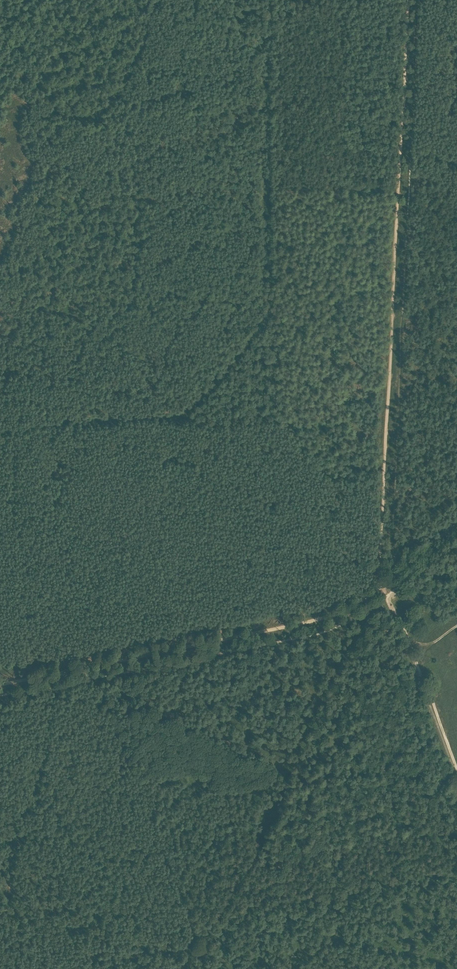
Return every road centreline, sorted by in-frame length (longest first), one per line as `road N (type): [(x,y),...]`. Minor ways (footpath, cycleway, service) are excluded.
road 1 (track): [(384,588),(407,0)]
road 2 (track): [(0,685),(322,619),(384,588)]
road 3 (track): [(95,667),(194,936)]
road 4 (track): [(456,769),(386,598)]

